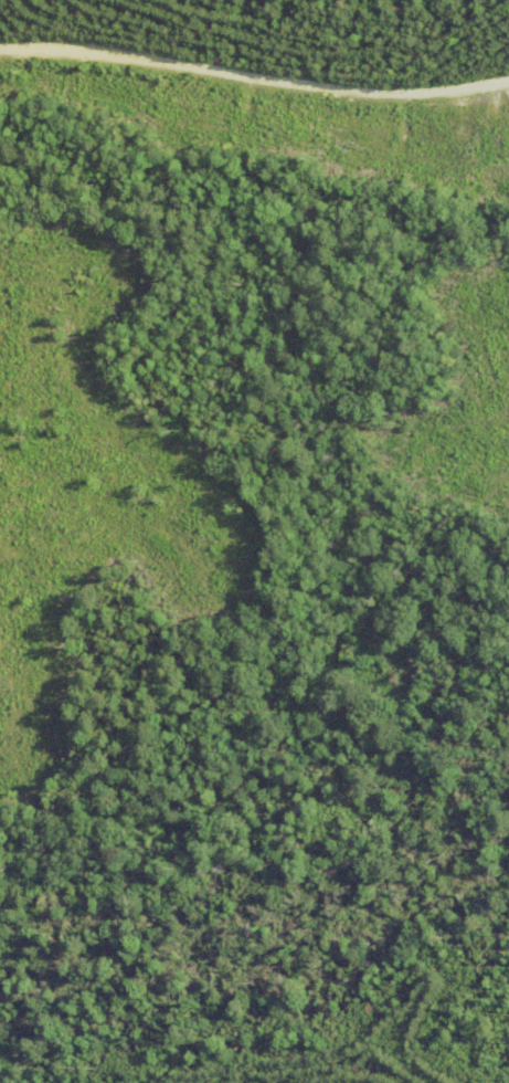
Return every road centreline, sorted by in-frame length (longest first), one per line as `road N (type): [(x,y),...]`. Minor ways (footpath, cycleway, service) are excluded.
road 1 (residential): [(0,53),(104,52),(368,90),(508,83)]

